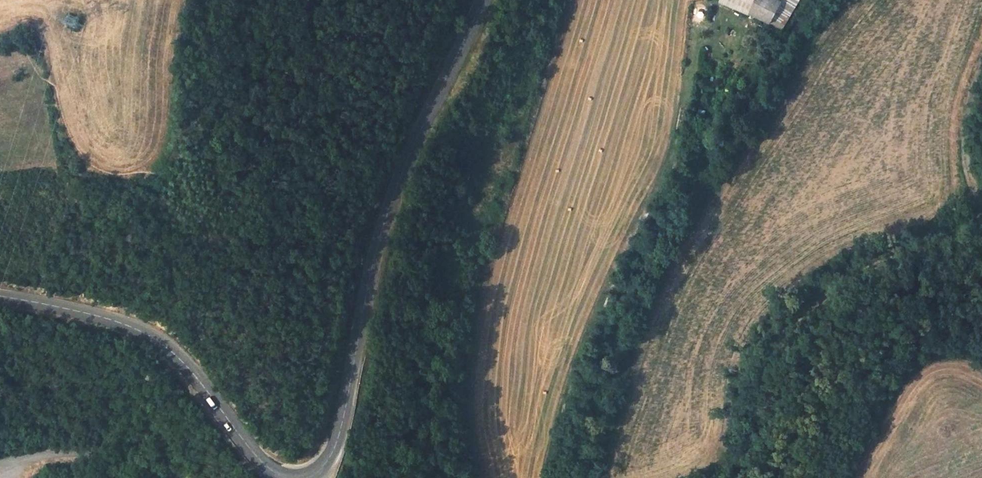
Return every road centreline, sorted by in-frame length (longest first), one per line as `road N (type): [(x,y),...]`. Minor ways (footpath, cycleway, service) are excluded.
road 1 (tertiary): [(0,296),(149,333),(177,353),(281,469),(321,471),(338,450),(369,272),(402,162),(479,0)]
road 2 (track): [(725,477),(758,445),(792,383),(981,264)]

